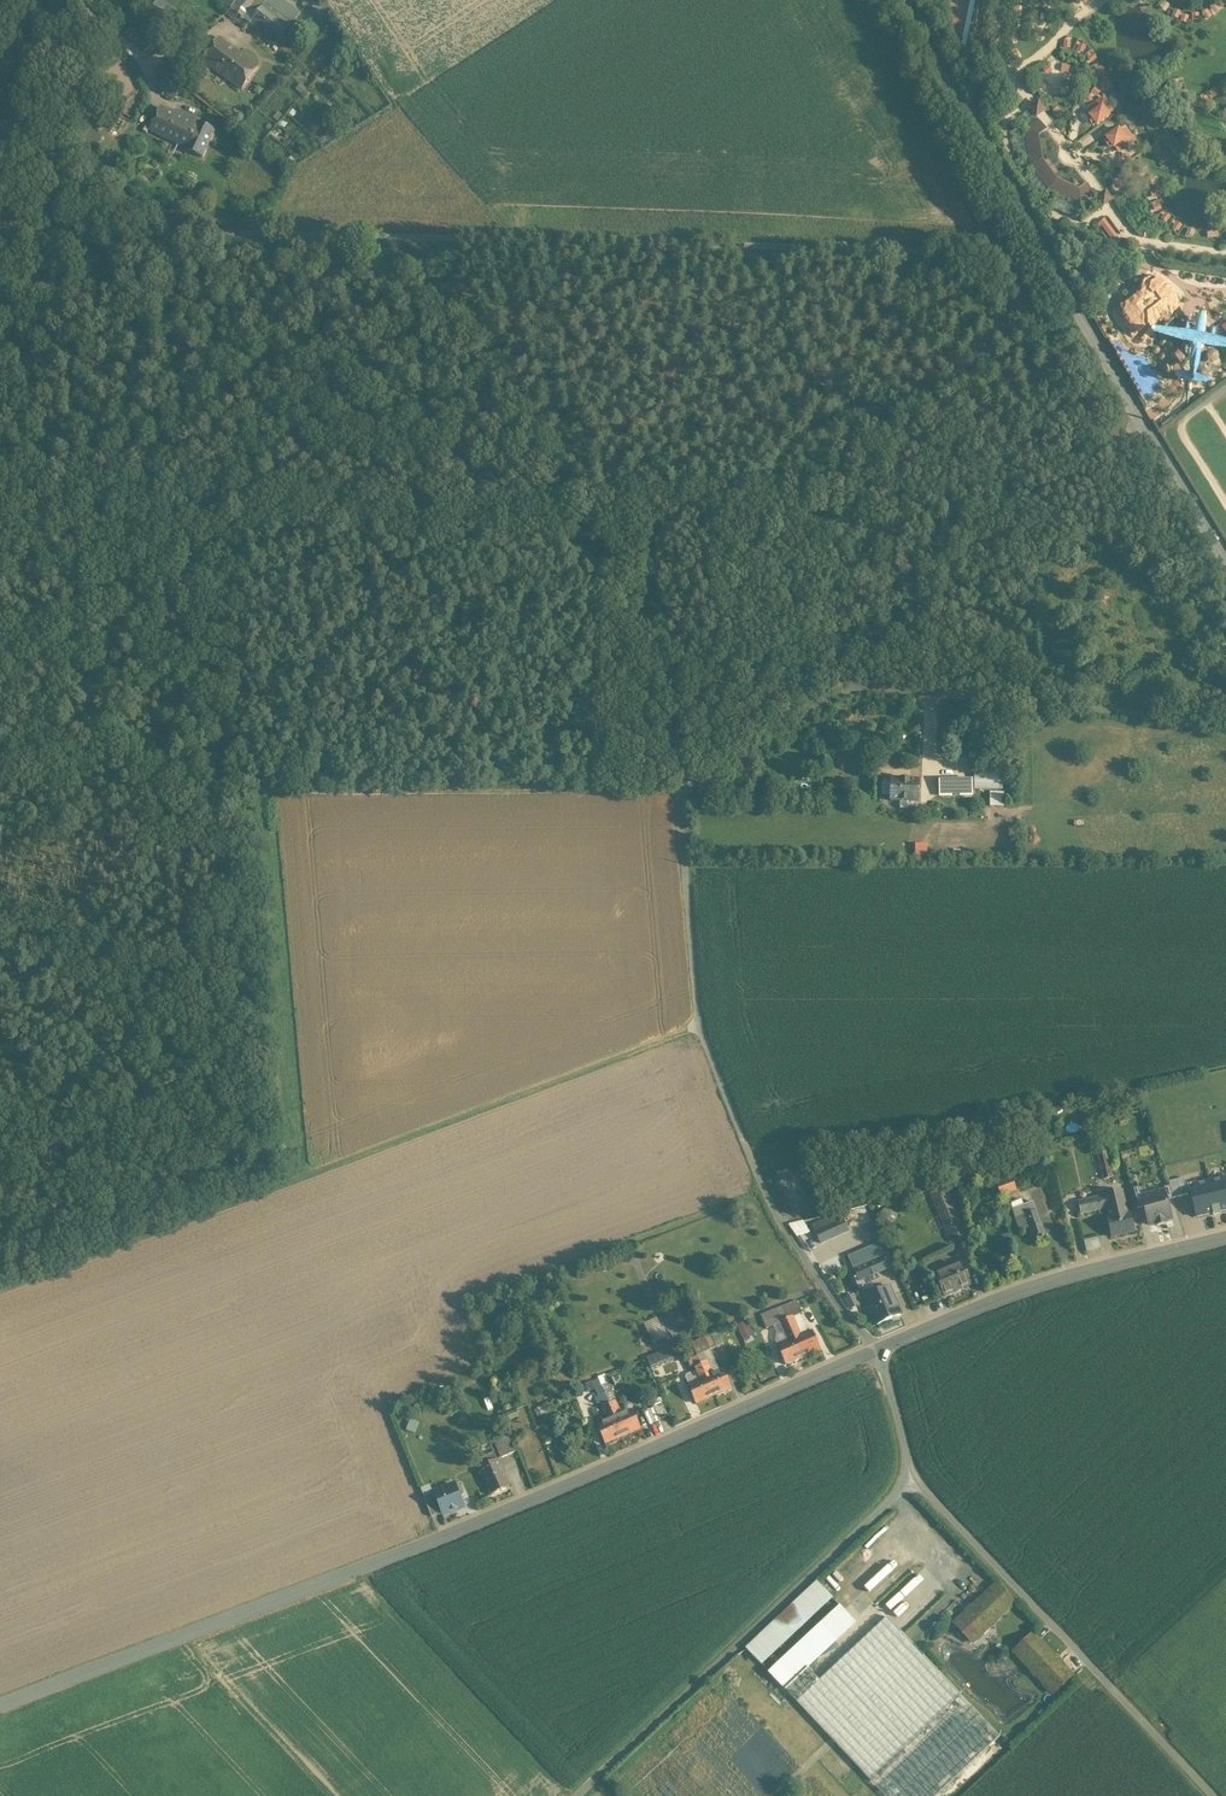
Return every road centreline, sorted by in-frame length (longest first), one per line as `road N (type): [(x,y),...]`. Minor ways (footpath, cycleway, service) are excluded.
road 1 (unclassified): [(1112,456),(997,254),(0,217)]
road 2 (unclassified): [(1225,721),(931,688),(846,688),(685,790),(680,807),(699,1024),(761,1186),(847,1317),(879,1351)]
road 3 (unclassified): [(0,1705),(193,1634),(879,1351)]
road 4 (track): [(0,792),(685,790)]
road 5 (track): [(233,789),(263,526),(291,496),(517,531),(571,530),(625,505)]
road 6 (unclassified): [(911,1478),(578,1795)]
road 7 (unclassified): [(911,1478),(1214,1795)]
road 8 (unclassified): [(879,1351),(1016,1294),(1225,1240)]
road 9 (track): [(76,218),(50,323),(0,466)]
road 10 (track): [(0,607),(119,650),(178,658),(248,646)]
road 11 (unclassified): [(1225,644),(1112,456)]
road 12 (unclassified): [(64,0),(0,147)]
road 13 (unclassified): [(879,1351),(911,1478)]

